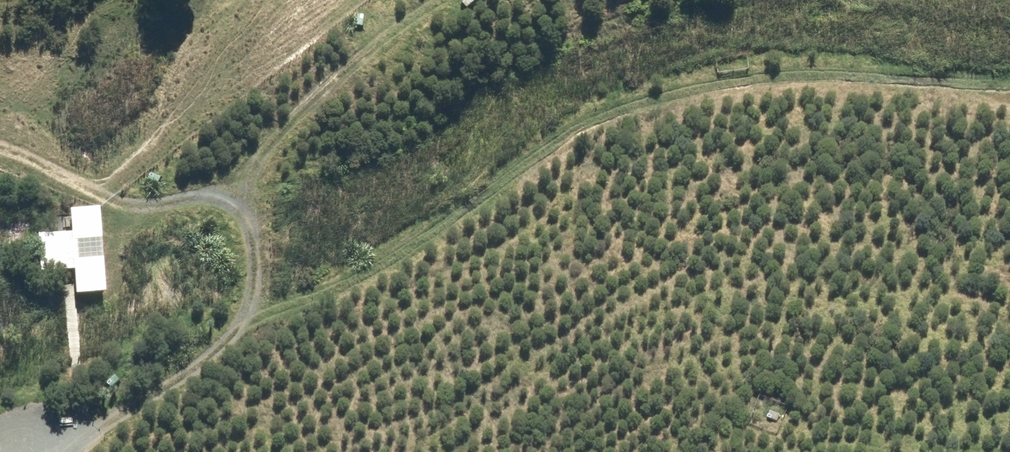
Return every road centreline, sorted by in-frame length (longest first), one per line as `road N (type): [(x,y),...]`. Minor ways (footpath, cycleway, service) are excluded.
road 1 (track): [(78,451),(200,354),(611,100),(674,86),(773,82),(1009,87)]
road 2 (track): [(245,327),(250,167),(289,110),(427,0)]
road 3 (track): [(248,208),(60,170),(0,144)]

